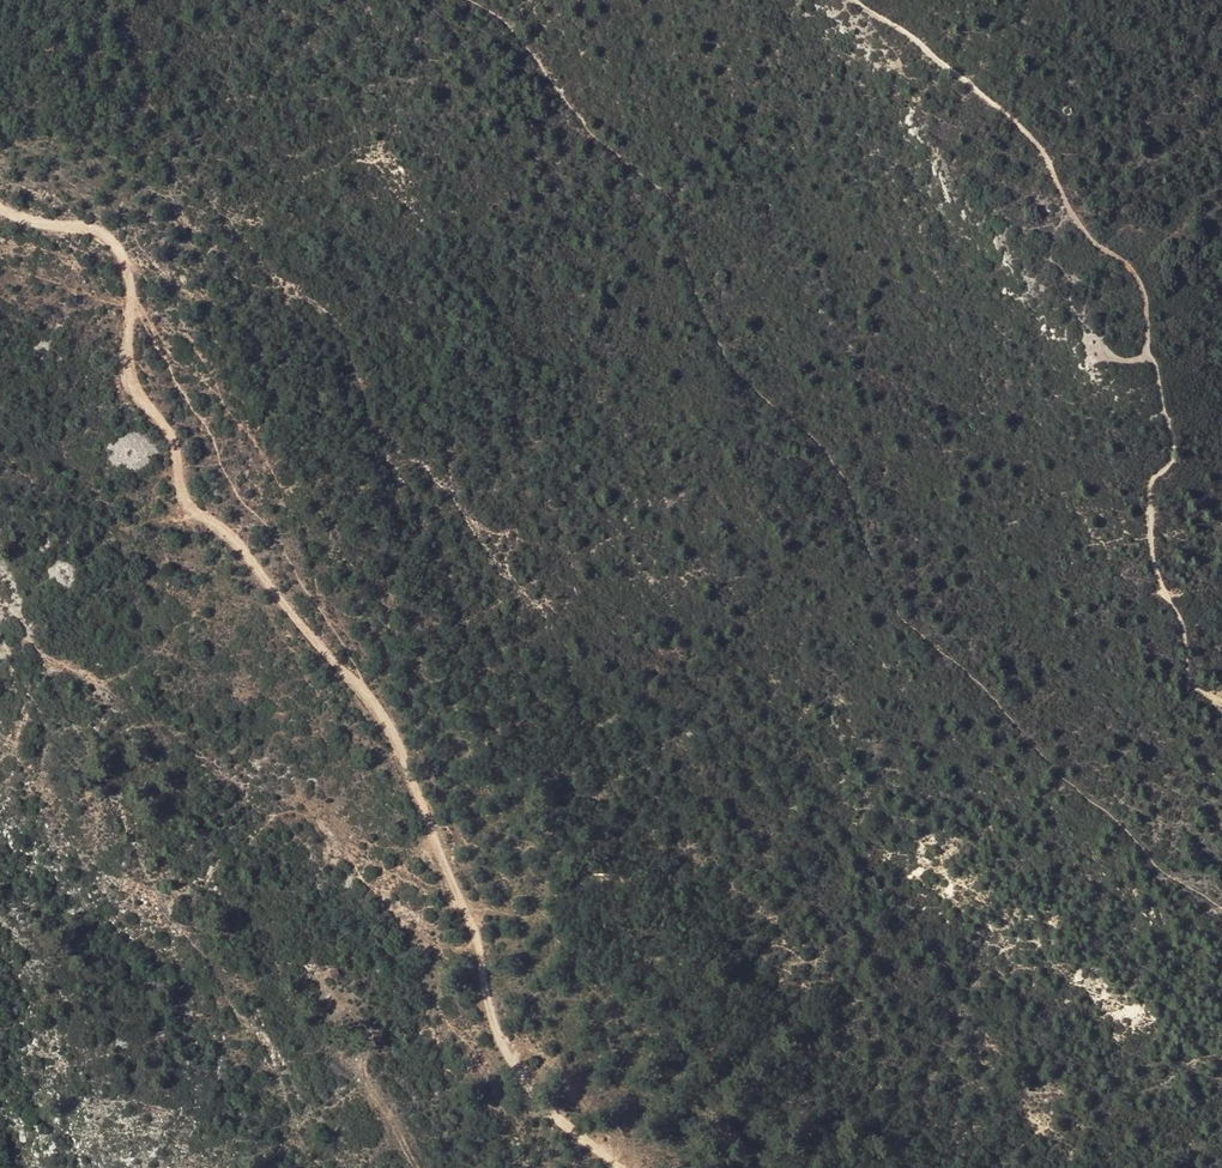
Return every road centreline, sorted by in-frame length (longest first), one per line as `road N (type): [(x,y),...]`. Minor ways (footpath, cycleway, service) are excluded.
road 1 (track): [(617,1167),(537,1106),(517,1062),(499,1044),(478,948),(419,784),(382,717),(223,527),(180,501),(166,431),(124,370),(128,297),(120,249),(105,229),(55,224),(0,201)]
road 2 (track): [(858,0),(918,38),(1037,143),(1091,247),(1133,274),(1172,456),(1152,480),(1148,520),(1162,579),(1184,623),(1187,677),(1221,699)]

